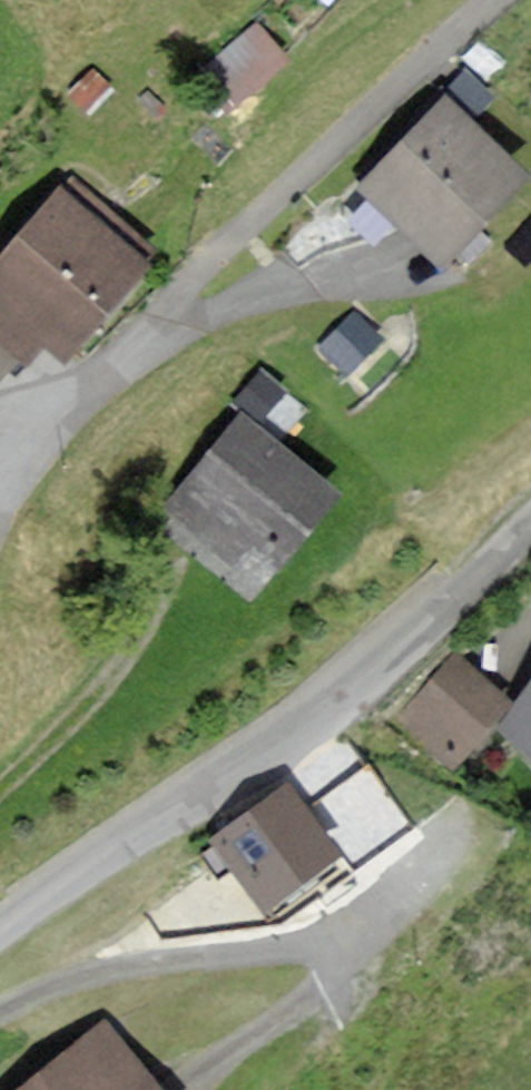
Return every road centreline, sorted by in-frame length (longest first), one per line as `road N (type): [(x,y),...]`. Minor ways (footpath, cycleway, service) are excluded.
road 1 (residential): [(0,528),(18,465),(165,304),(493,0)]
road 2 (unclassified): [(530,524),(307,714),(0,927)]
road 3 (track): [(168,564),(133,639),(90,699),(0,790)]

